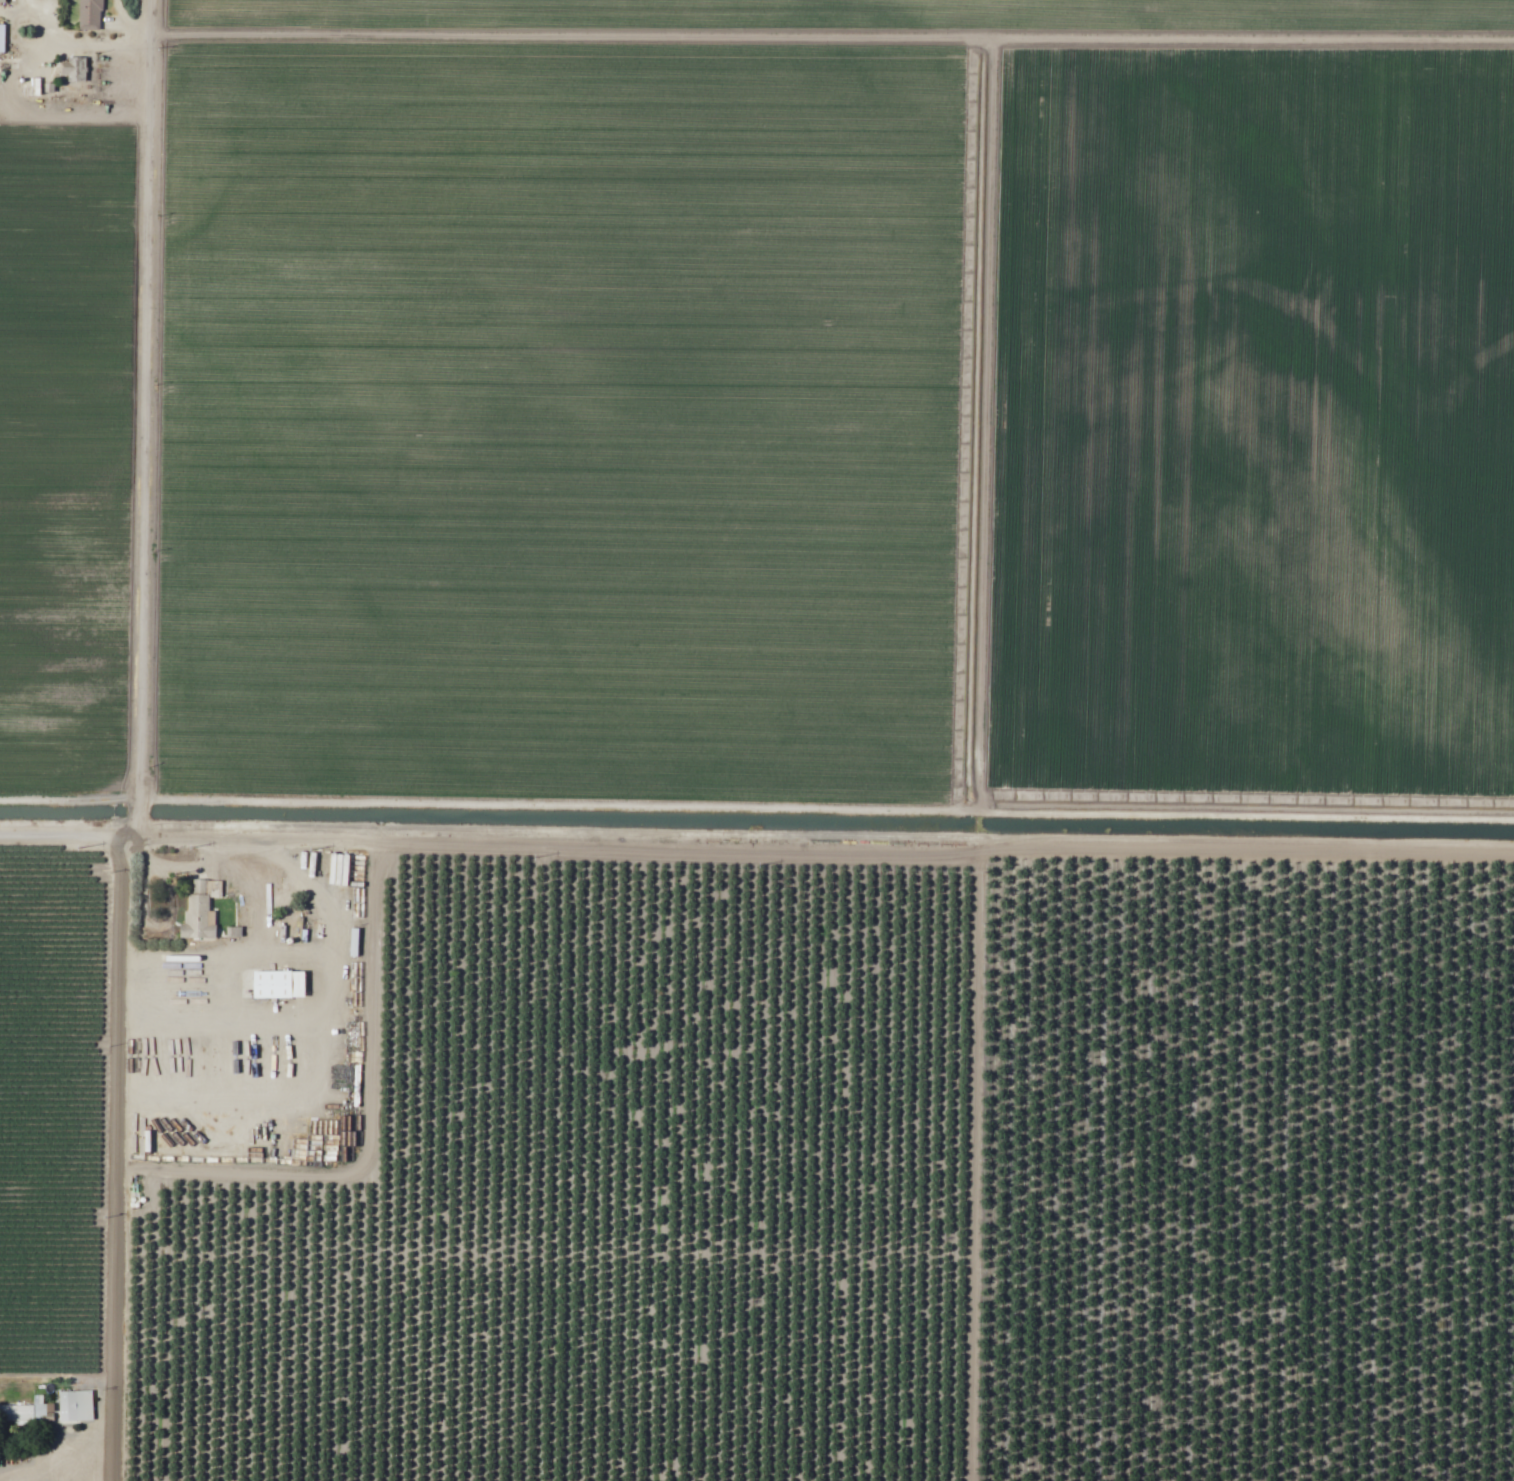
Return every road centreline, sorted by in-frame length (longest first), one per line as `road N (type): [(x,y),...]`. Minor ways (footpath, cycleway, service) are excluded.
road 1 (residential): [(112,1480),(118,831),(132,821),(143,742),(152,0)]

